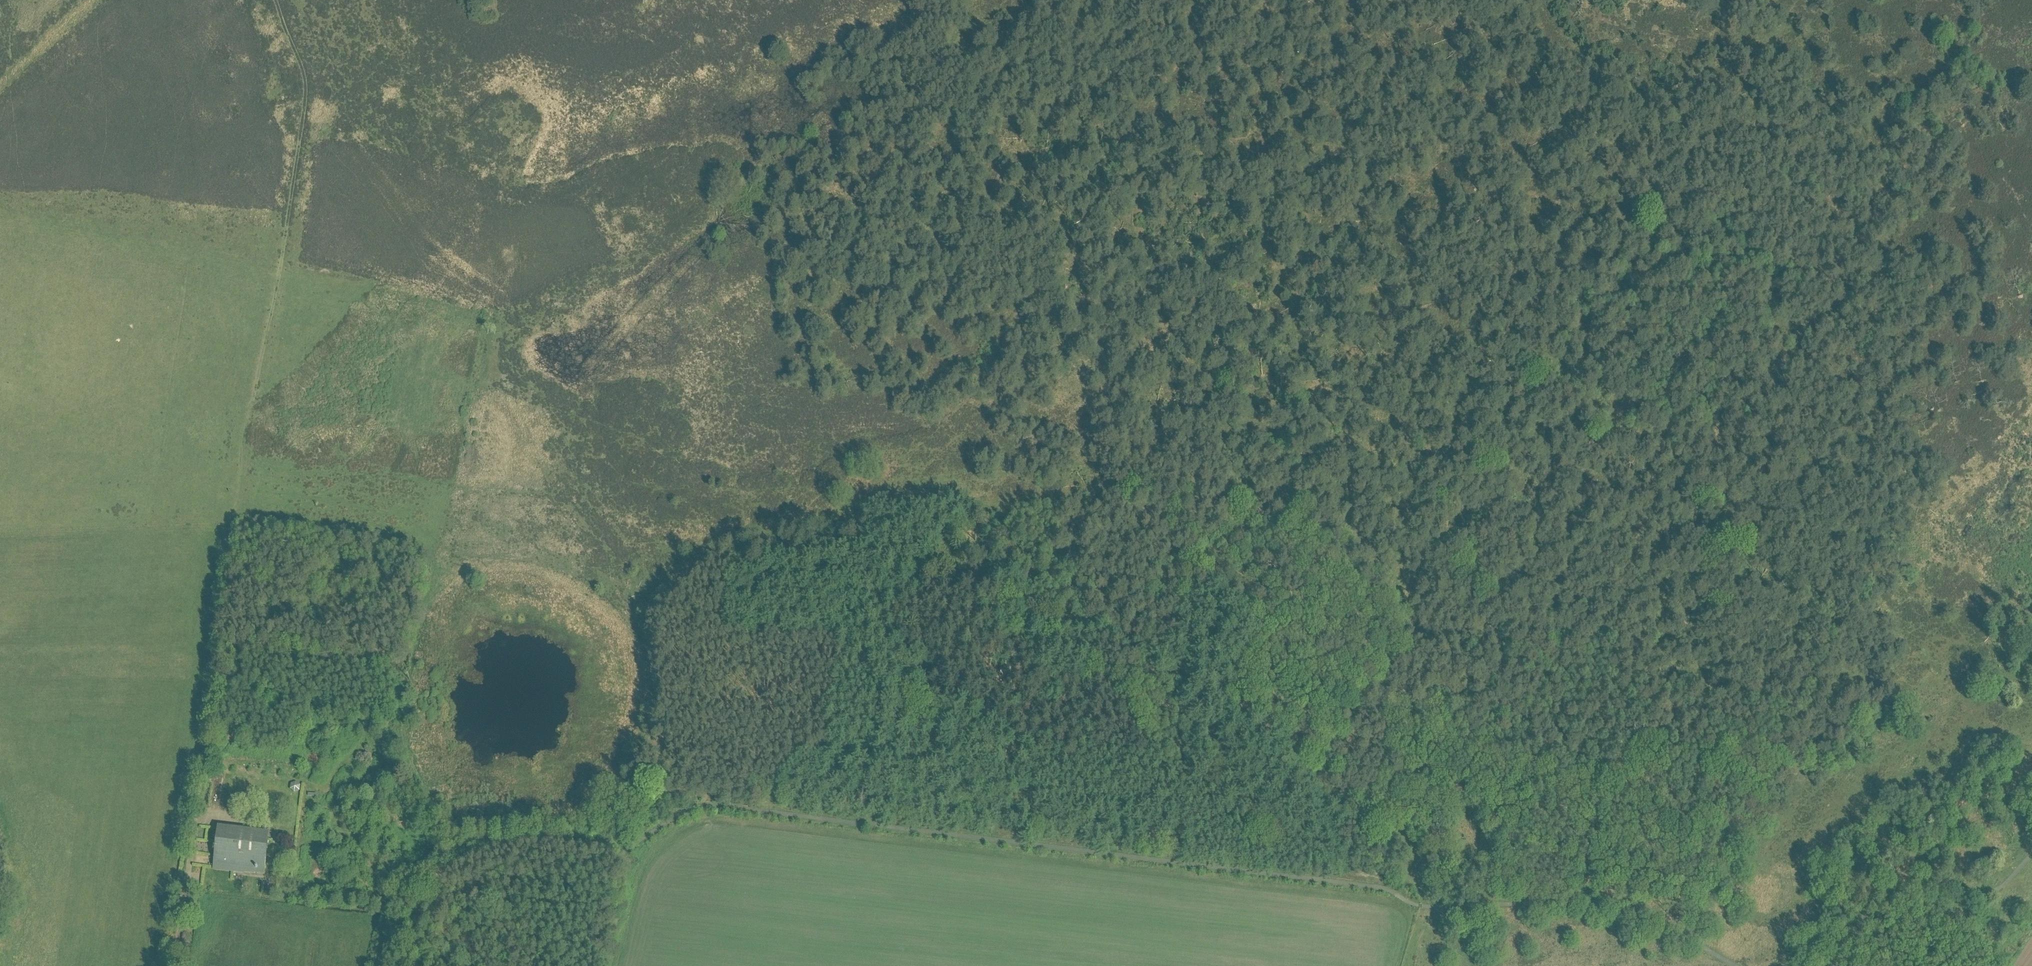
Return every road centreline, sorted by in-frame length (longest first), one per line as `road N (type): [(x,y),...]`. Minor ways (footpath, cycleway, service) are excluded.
road 1 (track): [(201,800),(241,438),(304,111),(300,63),(275,0)]

